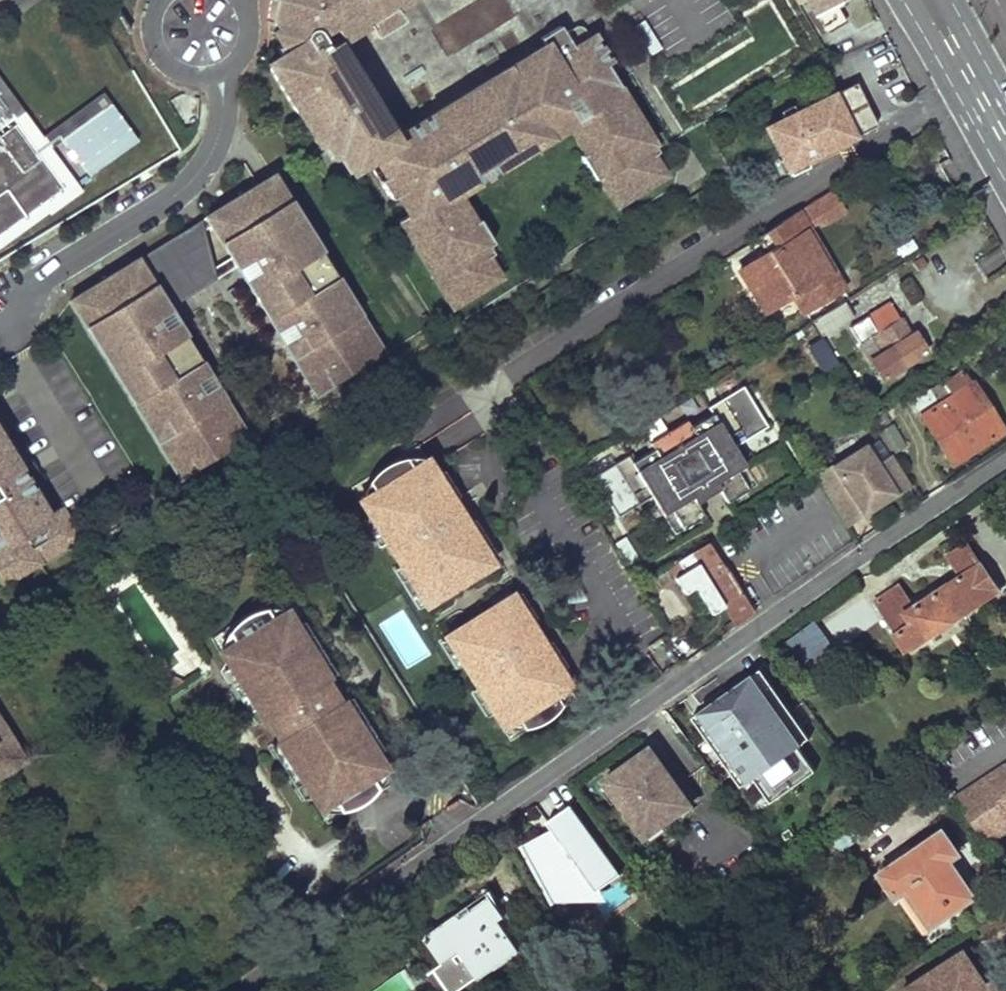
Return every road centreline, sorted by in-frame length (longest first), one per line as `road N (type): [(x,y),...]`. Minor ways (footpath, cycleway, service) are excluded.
road 1 (residential): [(1005,457),(237,990)]
road 2 (residential): [(226,110),(219,150),(184,198),(0,309)]
road 3 (primary): [(927,0),(1005,141)]

